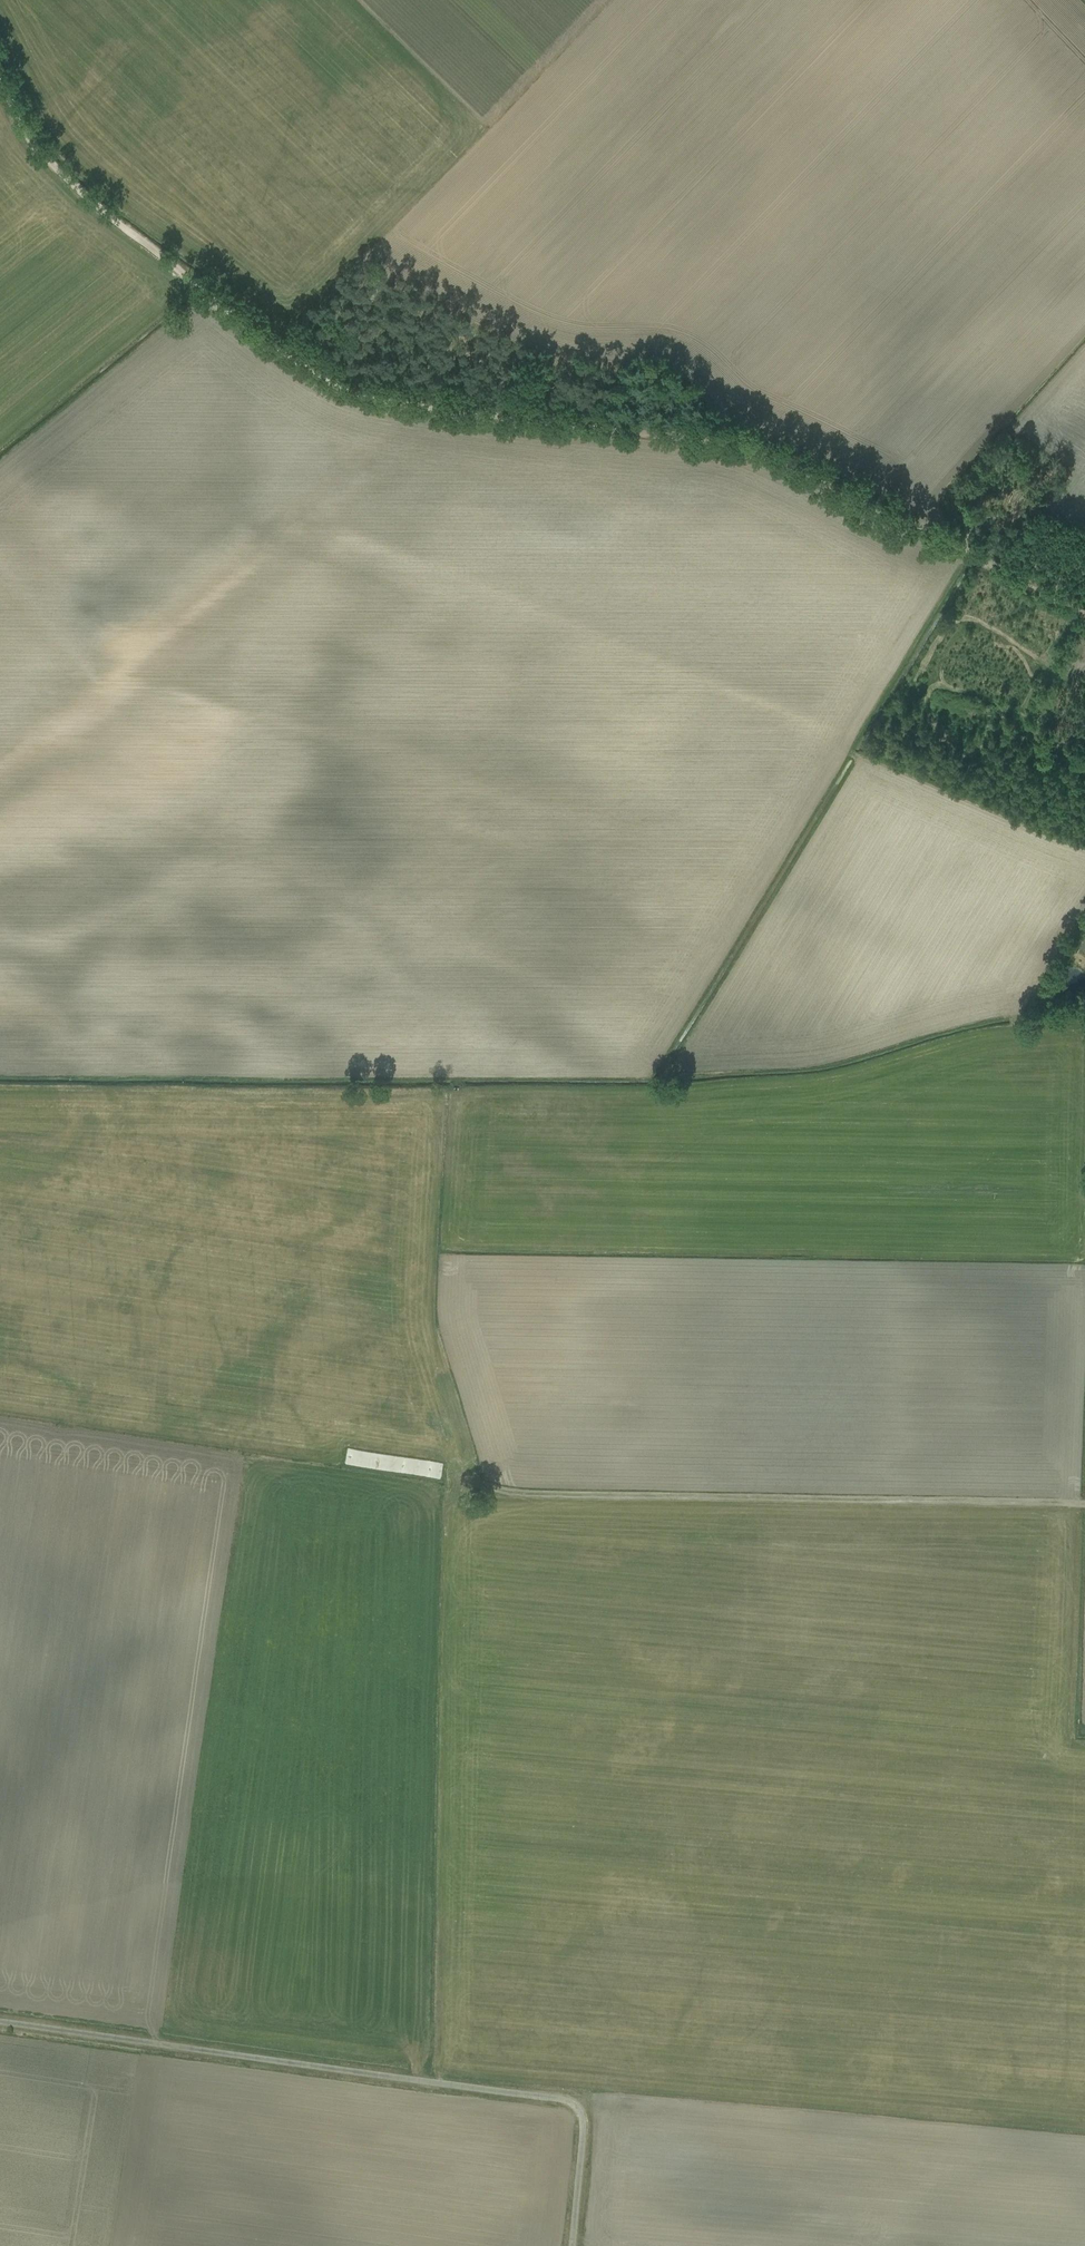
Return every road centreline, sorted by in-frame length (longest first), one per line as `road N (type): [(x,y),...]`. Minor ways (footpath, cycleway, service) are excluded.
road 1 (track): [(0,79),(22,125),(77,189),(333,381),(586,424),(740,438),(1084,614)]
road 2 (unclassified): [(0,2015),(583,2102)]
road 3 (unclassified): [(572,2245),(583,2102)]

